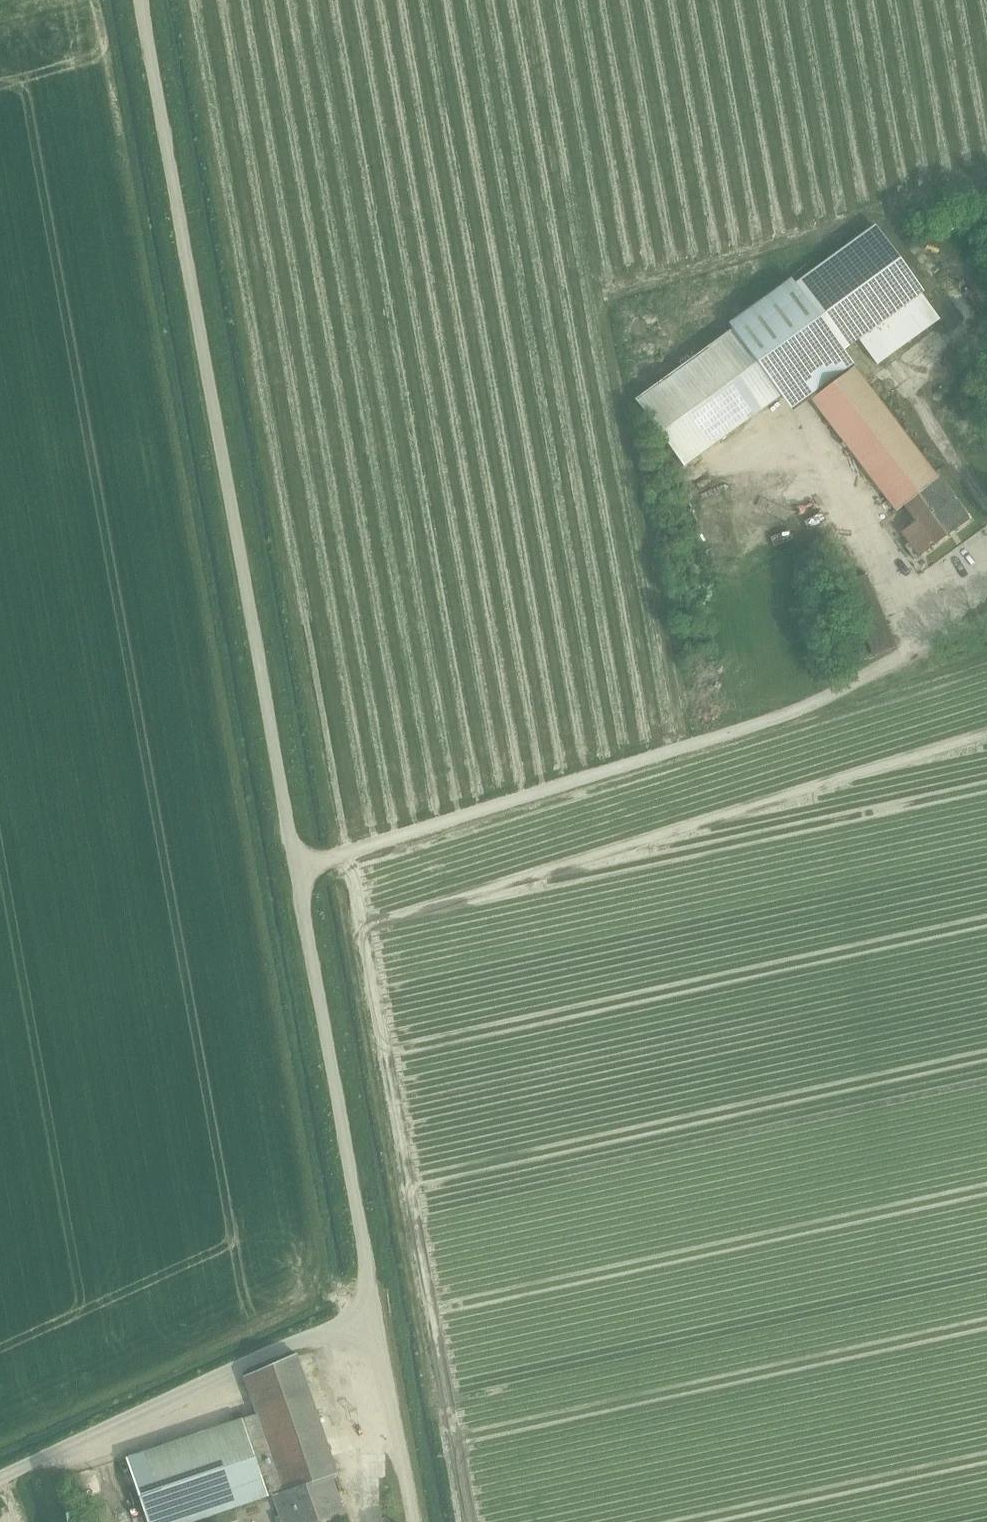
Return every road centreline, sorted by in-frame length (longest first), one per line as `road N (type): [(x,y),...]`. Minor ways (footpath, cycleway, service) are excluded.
road 1 (unclassified): [(375,1312),(137,0)]
road 2 (unclassified): [(0,1477),(375,1312)]
road 3 (unclassified): [(413,1521),(375,1312)]

